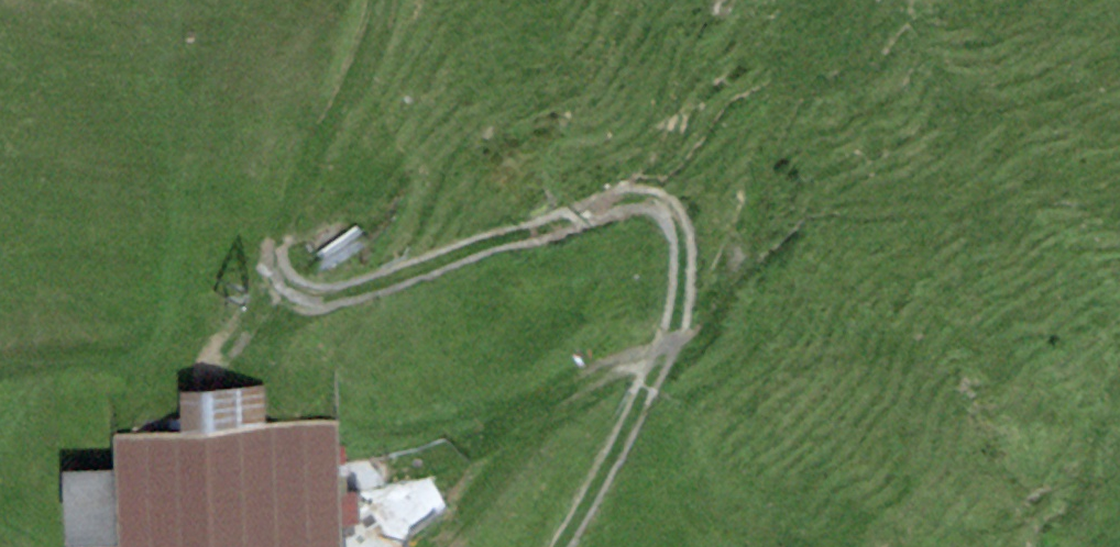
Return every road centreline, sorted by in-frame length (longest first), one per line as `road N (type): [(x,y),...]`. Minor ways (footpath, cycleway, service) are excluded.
road 1 (track): [(560,546),(628,430),(680,316),(681,230),(669,202),(629,197),(351,295),(303,297),(273,264)]
road 2 (track): [(0,365),(78,352),(158,377),(228,359),(265,319),(273,264),(310,155),(381,0)]
road 3 (track): [(441,546),(553,408),(622,365),(707,335),(738,267),(780,108)]

